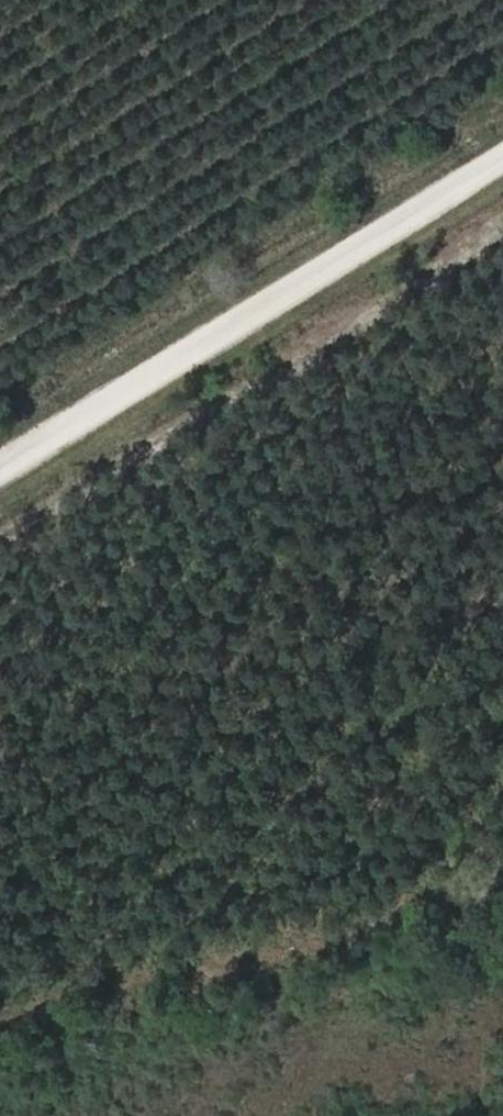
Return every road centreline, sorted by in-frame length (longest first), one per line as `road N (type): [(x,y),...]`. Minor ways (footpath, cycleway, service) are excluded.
road 1 (track): [(502,160),(0,468)]

